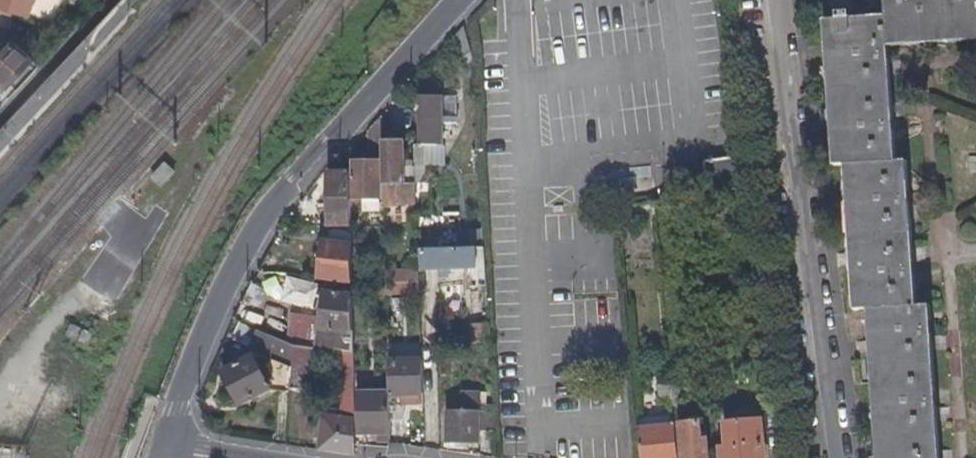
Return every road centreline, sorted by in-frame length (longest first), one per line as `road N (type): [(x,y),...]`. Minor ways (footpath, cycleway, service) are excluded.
road 1 (residential): [(164,443),(253,235),(453,0)]

